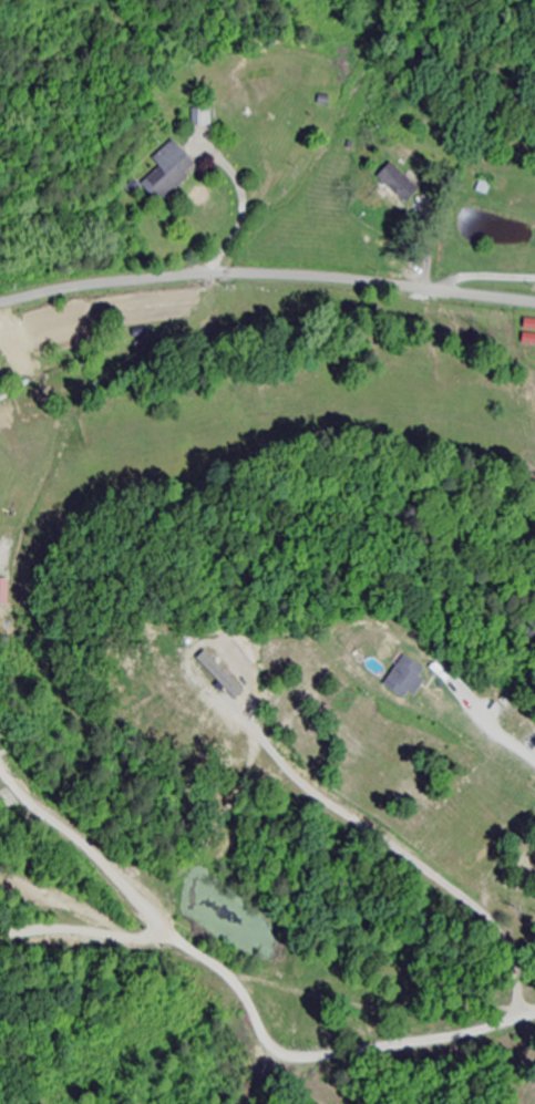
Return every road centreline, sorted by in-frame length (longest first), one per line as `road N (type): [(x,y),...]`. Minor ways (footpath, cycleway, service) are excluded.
road 1 (residential): [(0,763),(135,904),(224,973),(285,1054),(452,1036),(534,1014)]
road 2 (residential): [(0,305),(226,274),(534,304)]
road 3 (residential): [(173,938),(0,936)]

